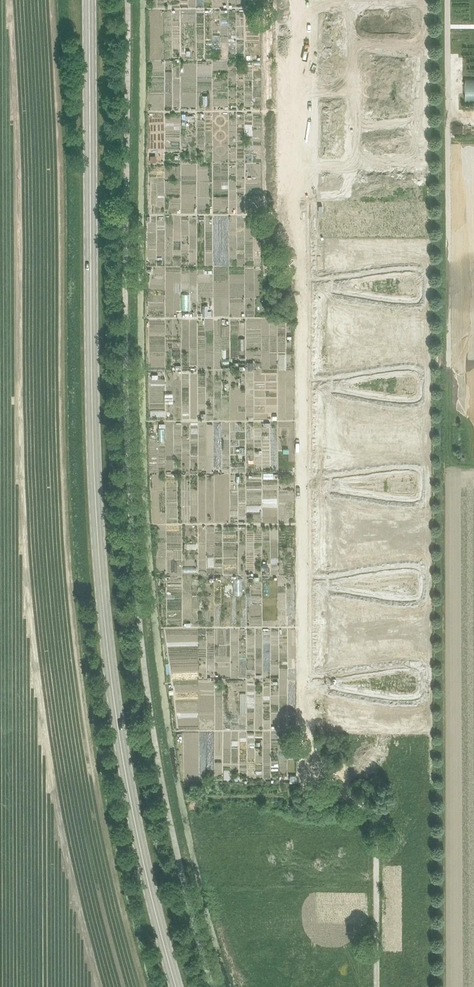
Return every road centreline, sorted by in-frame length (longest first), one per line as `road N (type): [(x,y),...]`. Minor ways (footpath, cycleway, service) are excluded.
road 1 (primary): [(176,986),(127,781),(100,572),(89,0)]
road 2 (residential): [(292,0),(294,222)]

